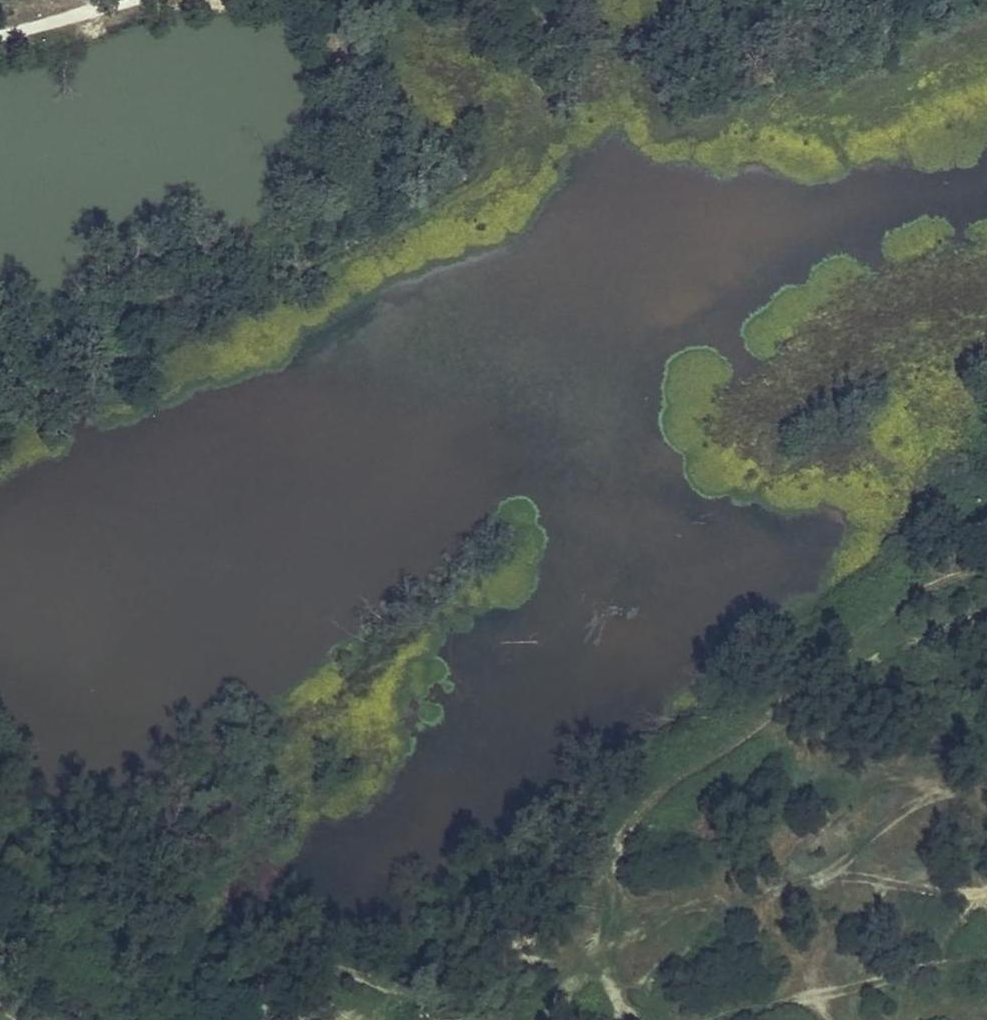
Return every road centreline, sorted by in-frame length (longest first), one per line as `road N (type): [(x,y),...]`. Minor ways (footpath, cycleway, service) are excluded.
road 1 (track): [(944,777),(902,760),(742,740),(625,824),(534,1019)]
road 2 (track): [(902,760),(890,876),(836,932),(797,949),(718,946),(663,962),(620,1019)]
road 3 (track): [(274,1019),(264,1002),(304,964),(472,1001),(504,961),(567,959)]
road 4 (track): [(816,997),(773,888),(795,746)]
road 5 (track): [(733,1019),(986,958)]
road 6 (track): [(986,715),(944,777),(986,839)]
road 7 (track): [(141,0),(0,35)]

